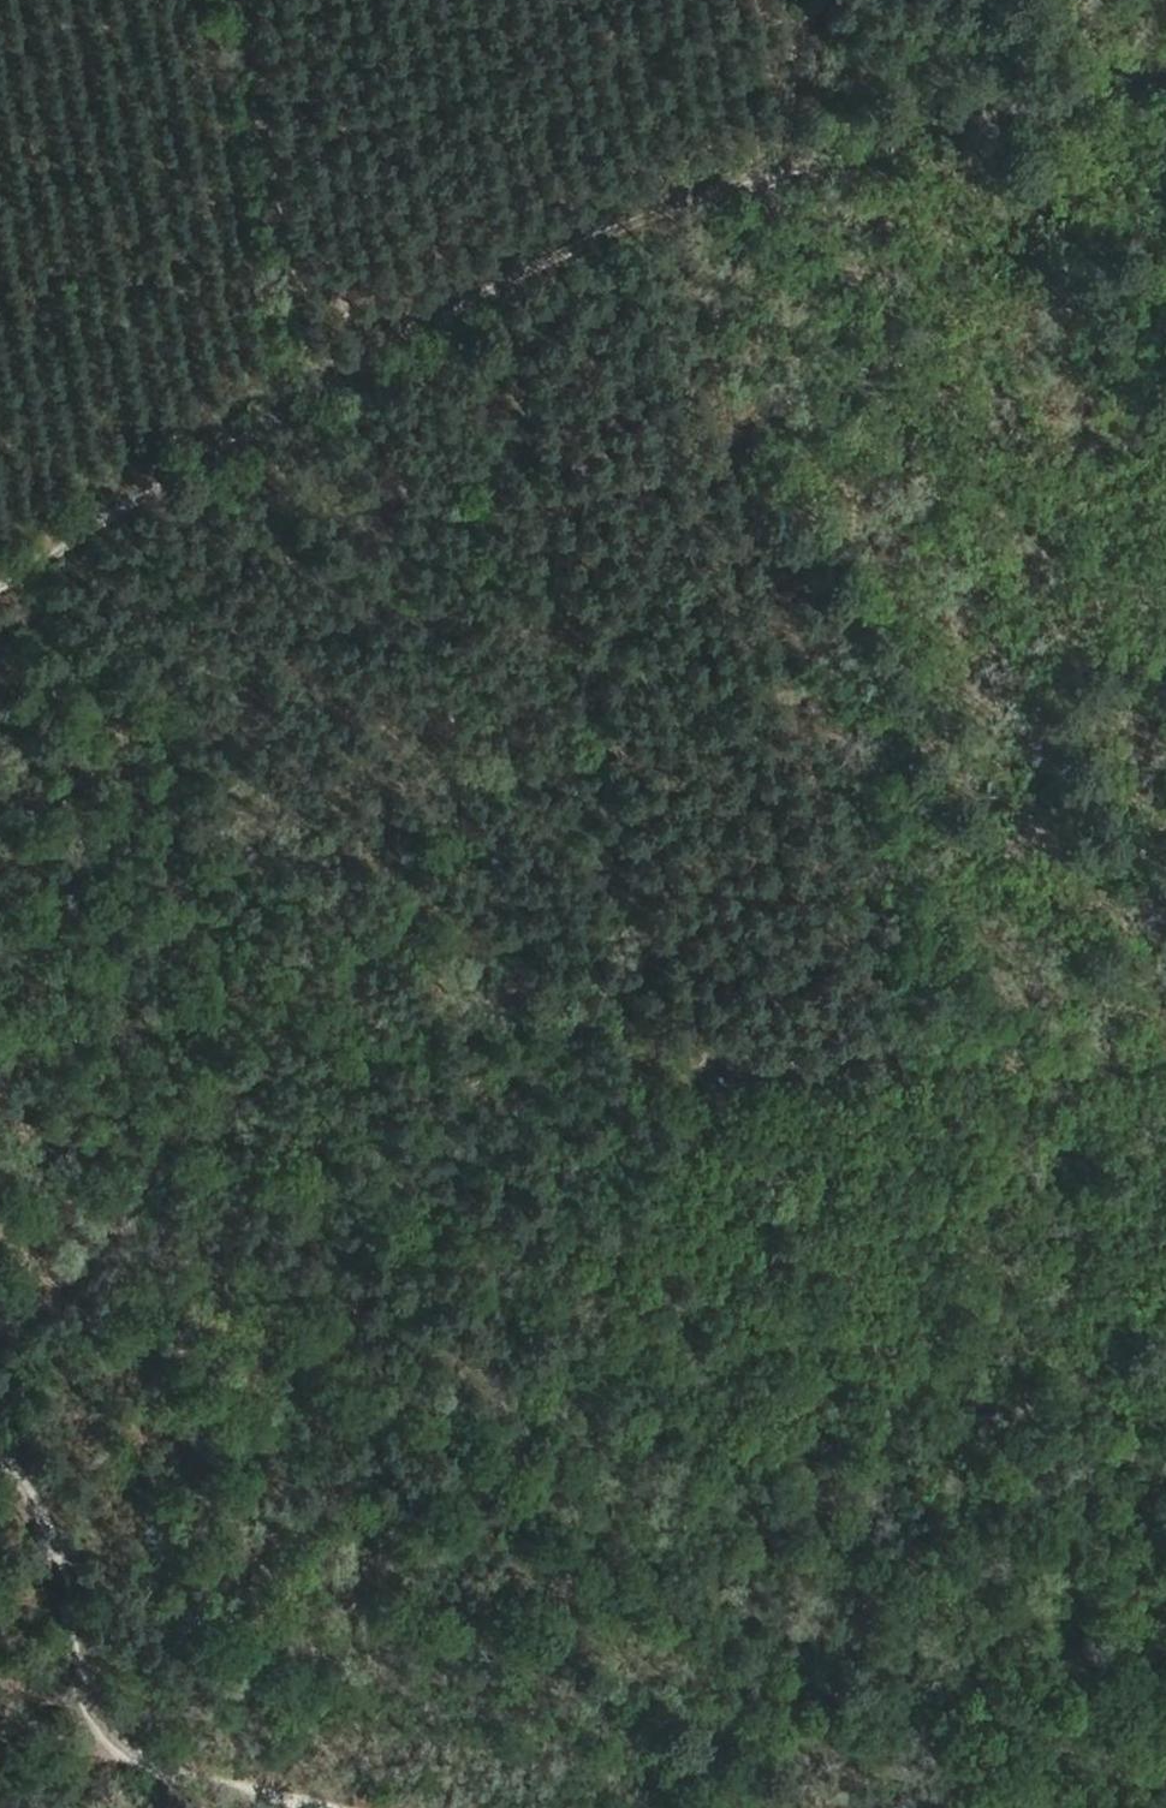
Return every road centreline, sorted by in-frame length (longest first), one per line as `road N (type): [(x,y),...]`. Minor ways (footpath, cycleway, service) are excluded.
road 1 (track): [(0,577),(135,506),(512,267),(958,110),(1165,89)]
road 2 (track): [(0,1431),(29,1460),(120,1752),(335,1807)]

